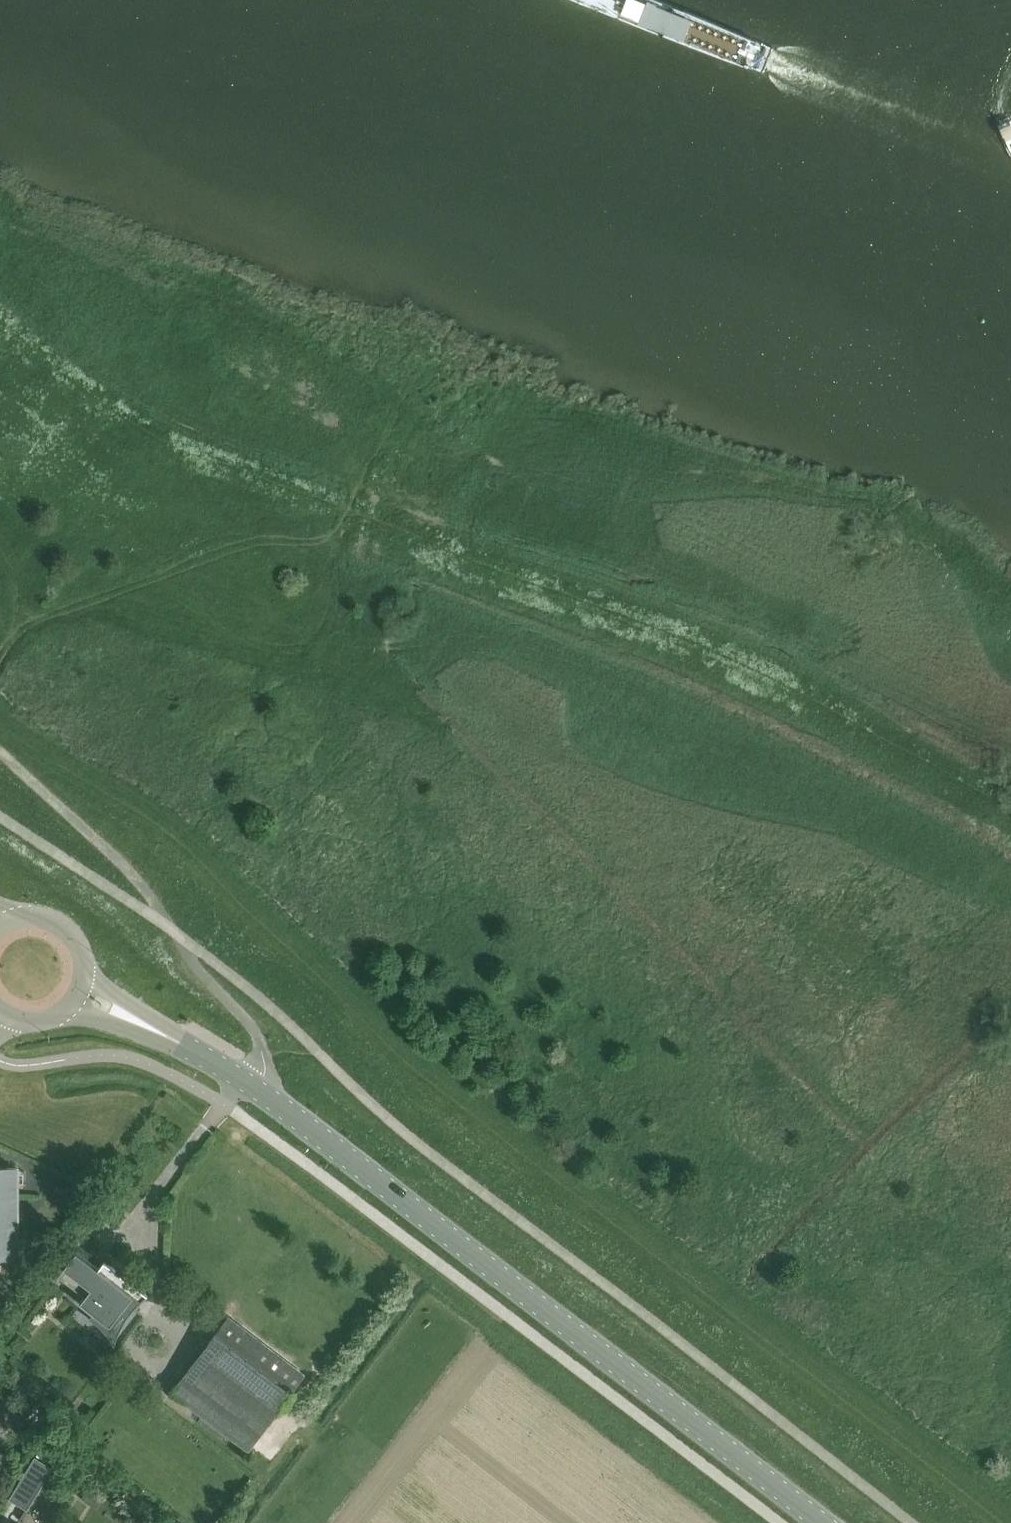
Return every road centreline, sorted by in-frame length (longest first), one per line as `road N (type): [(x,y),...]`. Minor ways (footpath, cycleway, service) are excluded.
road 1 (secondary): [(821,1522),(270,1098),(178,1041),(75,997)]
road 2 (secondary): [(75,997),(80,954),(69,935),(29,918),(0,930)]

